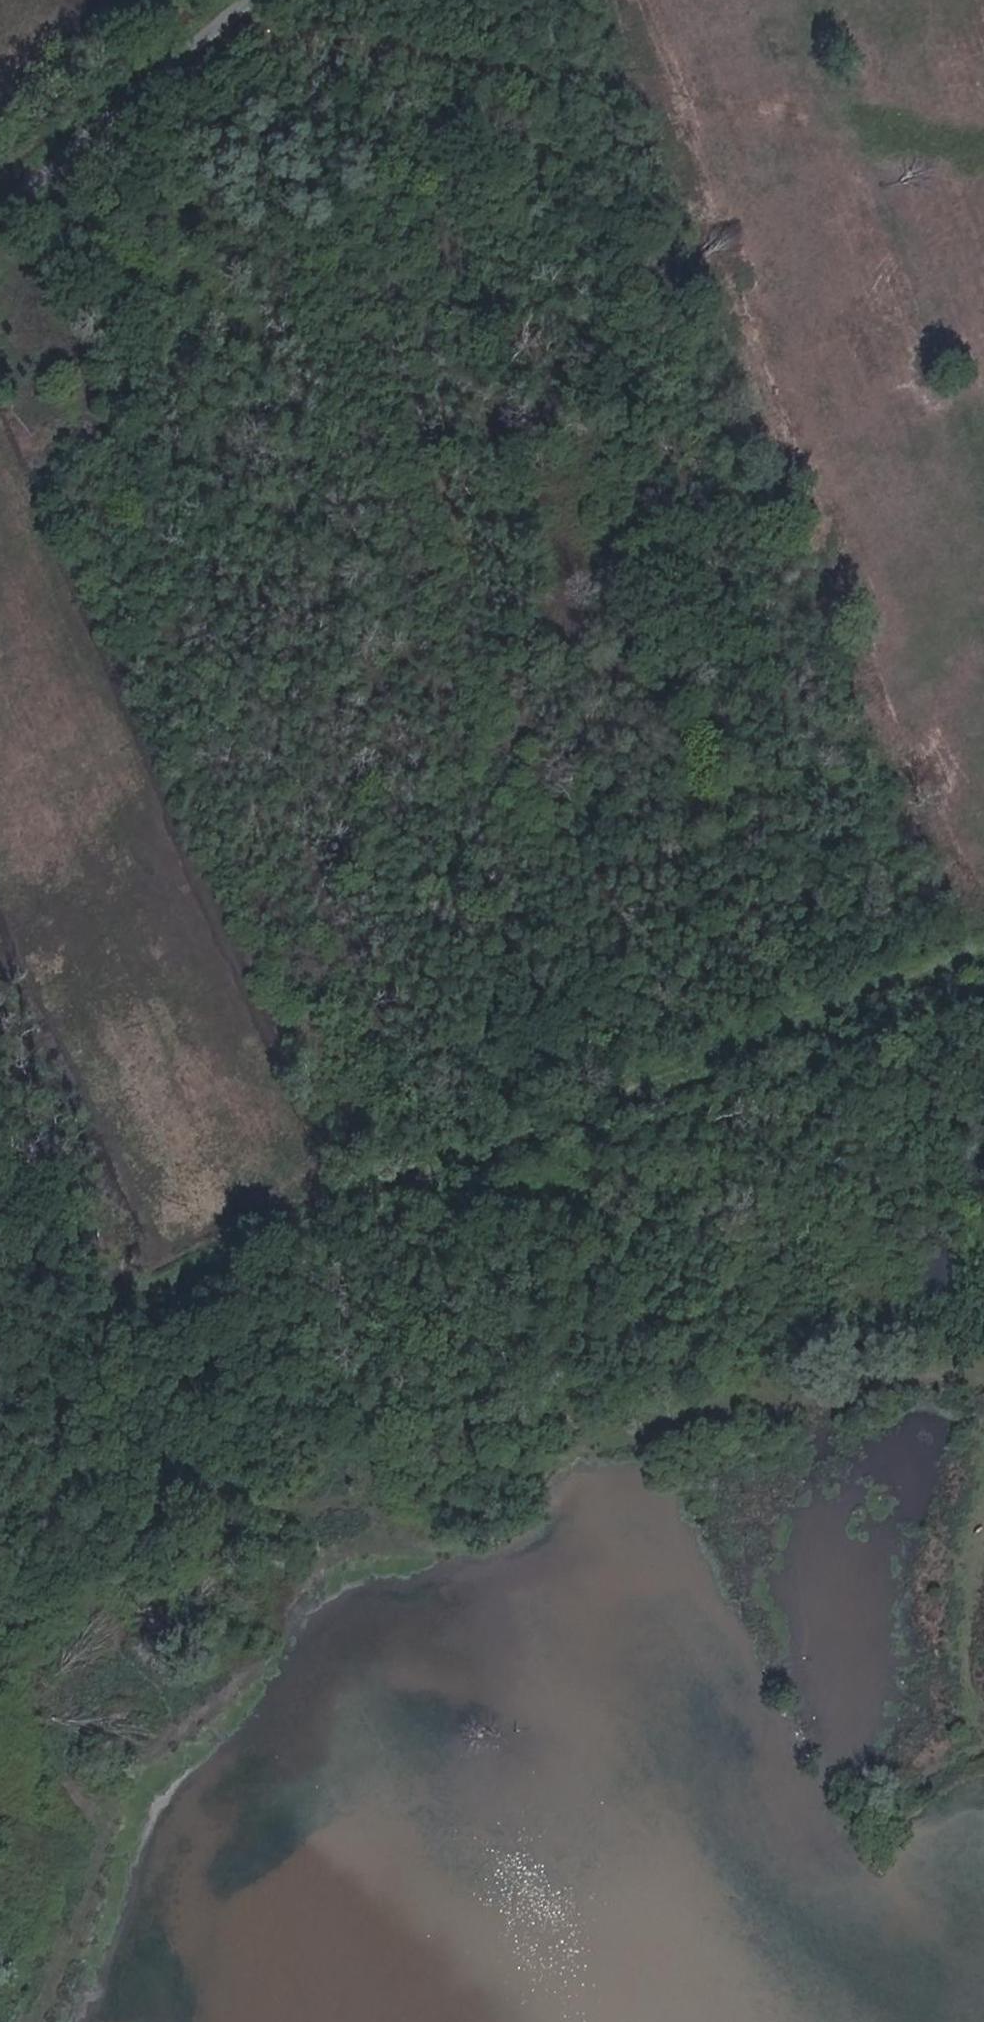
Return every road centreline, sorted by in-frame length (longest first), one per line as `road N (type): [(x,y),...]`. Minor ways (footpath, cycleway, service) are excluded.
road 1 (track): [(0,1351),(983,910)]
road 2 (residential): [(263,0),(0,223)]

